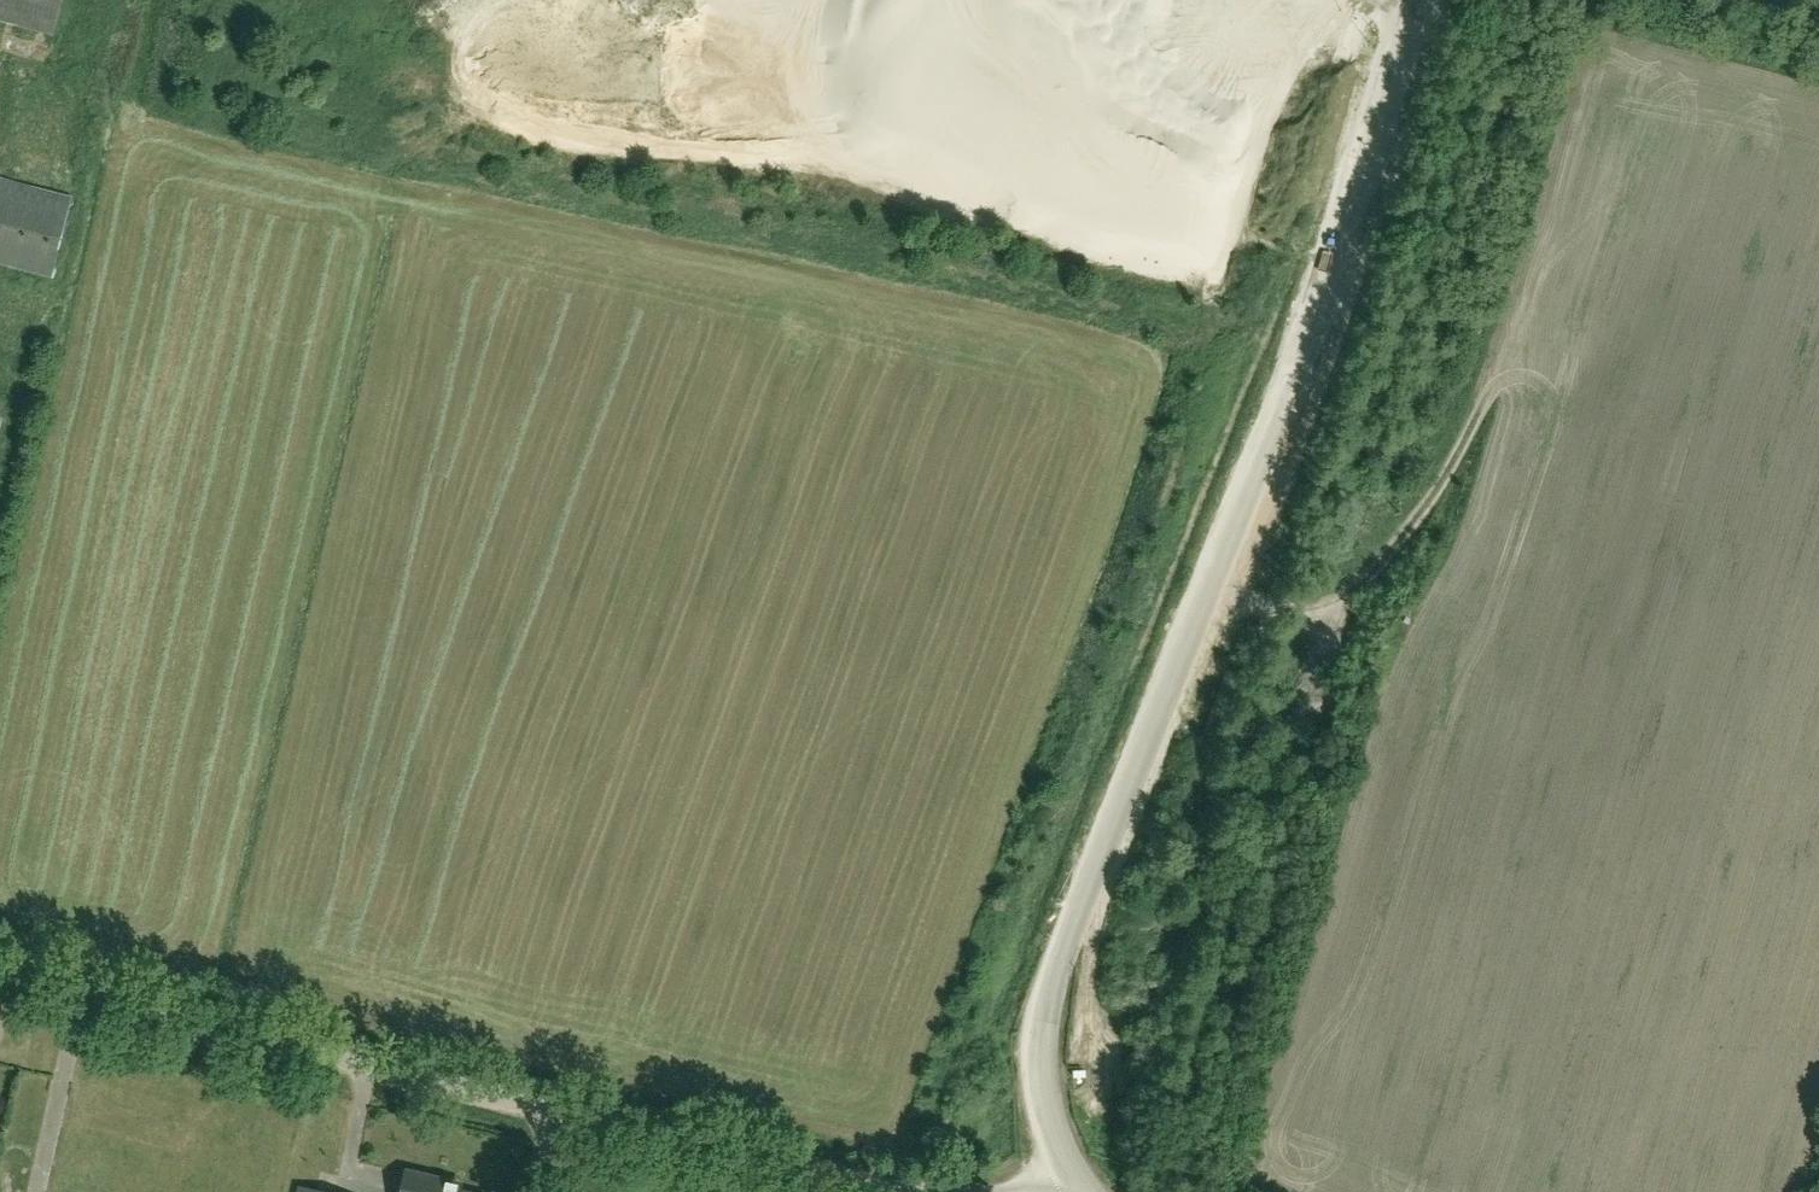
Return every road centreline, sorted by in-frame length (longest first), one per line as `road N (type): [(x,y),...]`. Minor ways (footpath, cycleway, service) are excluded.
road 1 (unclassified): [(953,1191),(0,975)]

